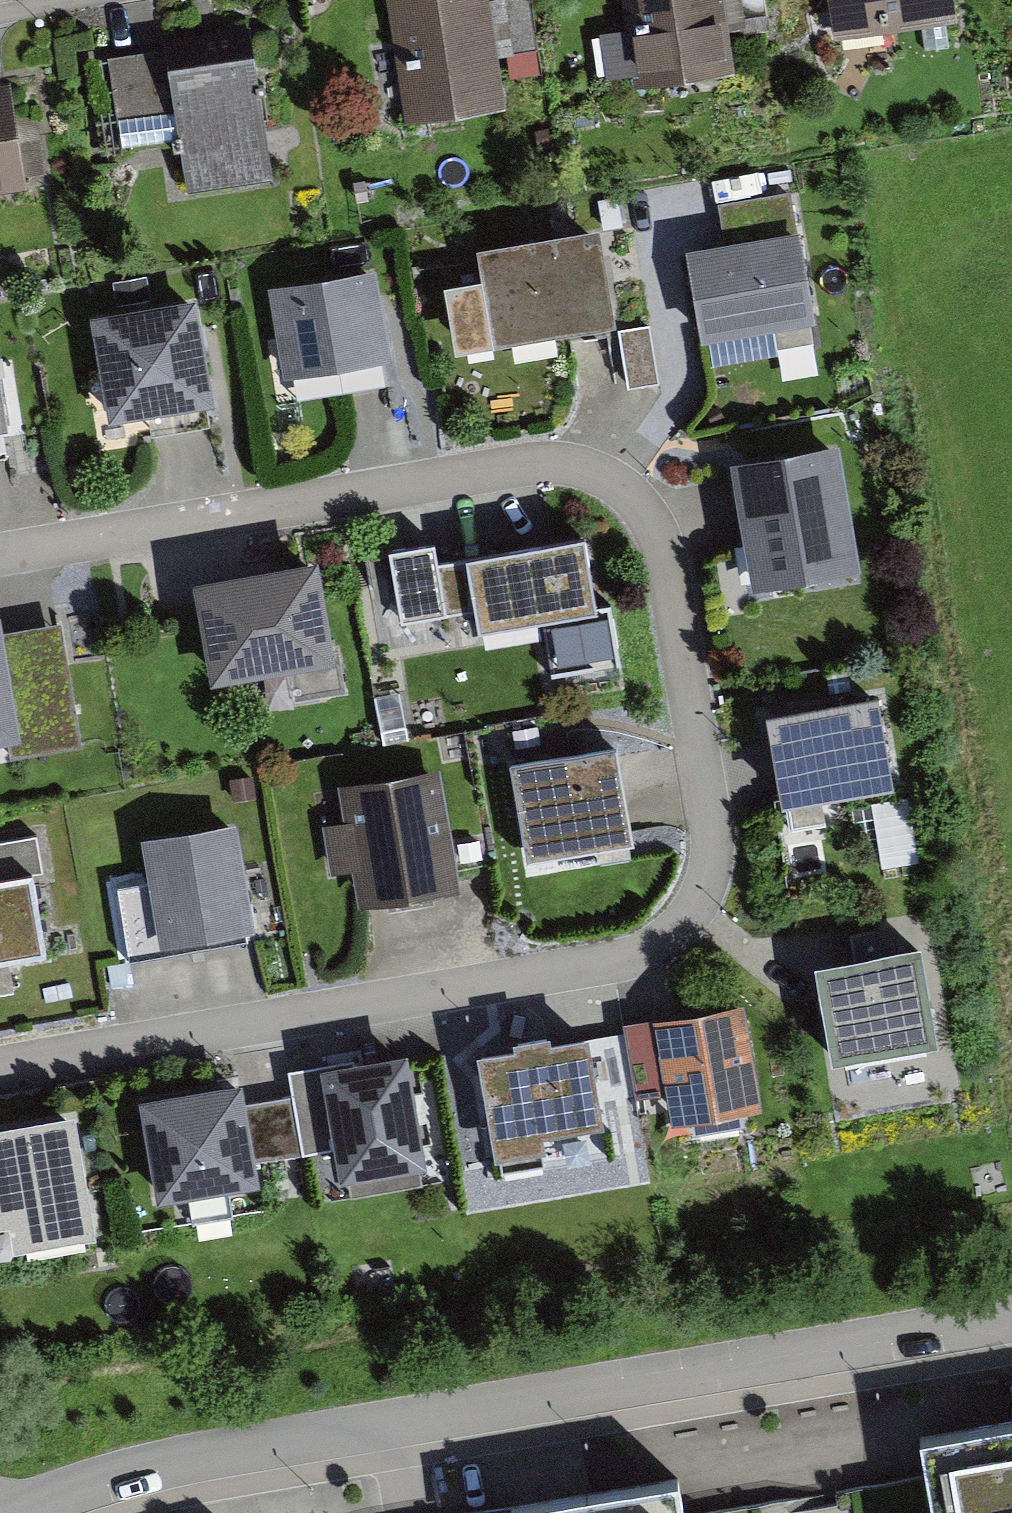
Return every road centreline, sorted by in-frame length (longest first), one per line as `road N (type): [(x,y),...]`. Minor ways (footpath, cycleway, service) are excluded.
road 1 (residential): [(0,535),(545,465),(592,477),(639,504),(664,538),(718,841),(687,912),(636,956)]
road 2 (residential): [(54,1512),(258,1457),(1011,1331)]
road 3 (residential): [(636,956),(0,1064)]

